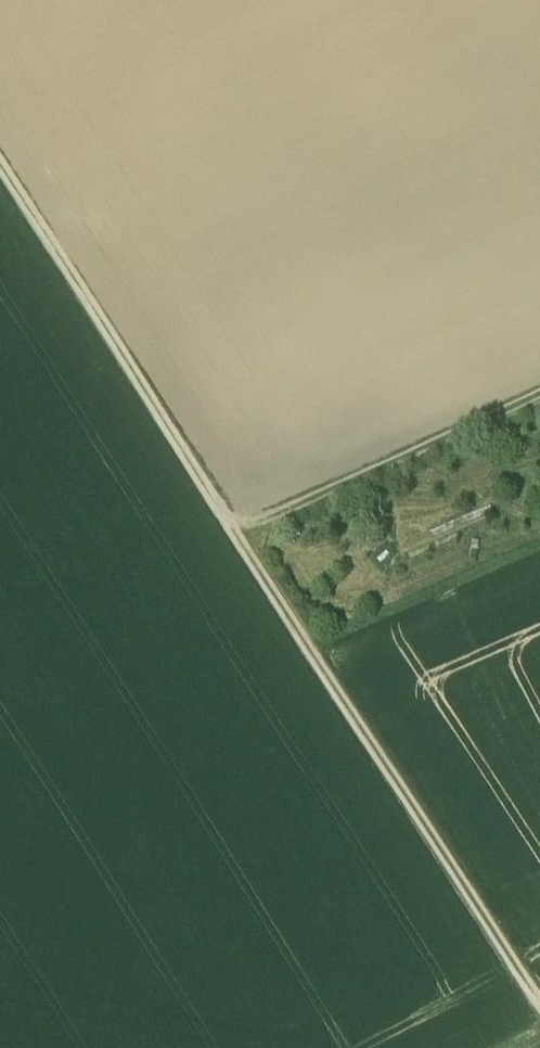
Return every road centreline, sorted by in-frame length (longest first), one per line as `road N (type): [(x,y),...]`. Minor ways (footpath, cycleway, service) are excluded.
road 1 (track): [(539,1002),(0,162)]
road 2 (track): [(539,396),(240,533)]

